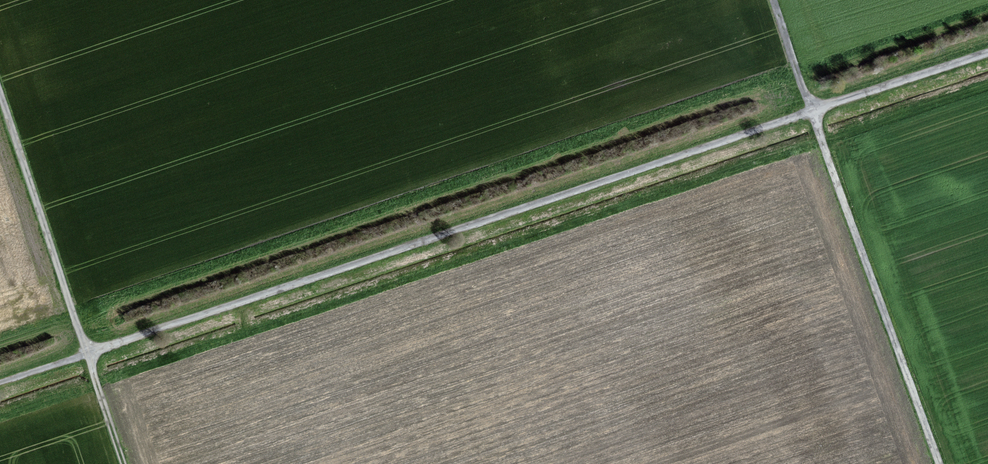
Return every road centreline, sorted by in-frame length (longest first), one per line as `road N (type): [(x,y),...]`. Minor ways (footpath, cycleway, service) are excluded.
road 1 (track): [(987,52),(0,383)]
road 2 (track): [(942,463),(777,0)]
road 3 (track): [(0,87),(126,463)]

